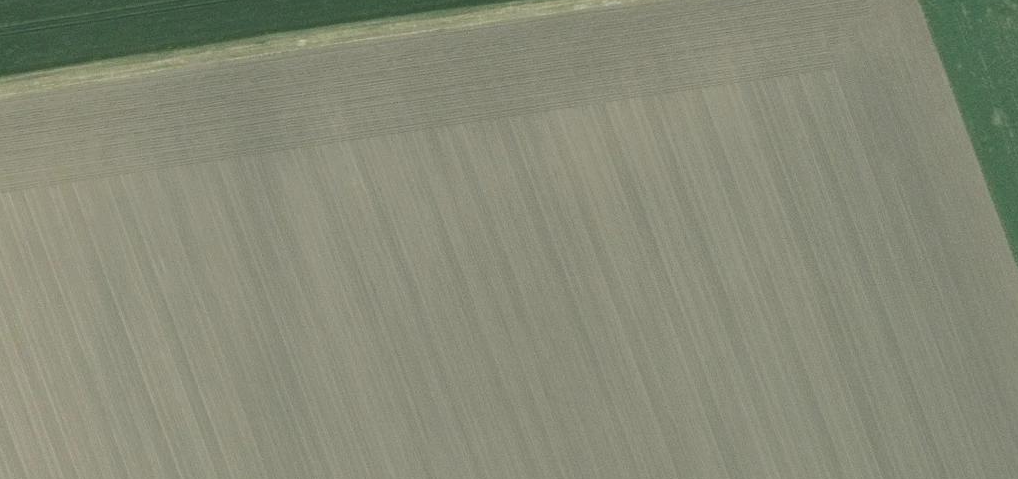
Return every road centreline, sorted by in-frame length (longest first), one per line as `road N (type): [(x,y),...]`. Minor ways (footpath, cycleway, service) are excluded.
road 1 (track): [(0,80),(560,0)]

